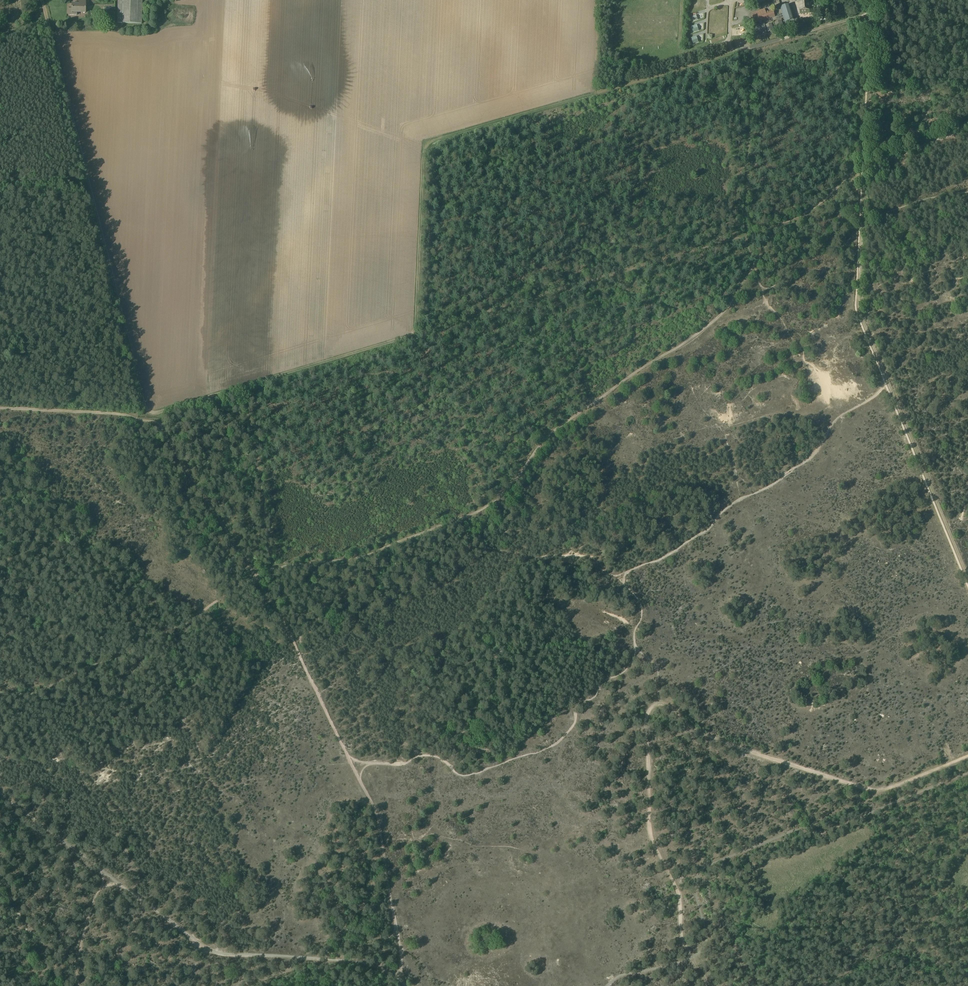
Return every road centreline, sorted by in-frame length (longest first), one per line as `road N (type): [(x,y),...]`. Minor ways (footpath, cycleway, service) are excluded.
road 1 (track): [(451,323),(146,408),(41,0)]
road 2 (track): [(275,571),(378,549),(496,498),(545,436),(720,318),(784,219)]
road 3 (track): [(164,428),(291,636),(369,798),(406,985)]
road 4 (track): [(967,756),(871,791),(734,747),(654,705),(645,723),(652,840),(675,884),(692,957)]
road 5 (track): [(871,13),(862,316),(967,579)]
road 6 (track): [(416,332),(422,142),(735,52)]
road 7 (track): [(404,985),(357,963),(212,953),(117,884)]
road 8 (track): [(743,231),(451,323)]
road 9 (track): [(0,694),(68,678),(275,571)]
road 10 (track): [(164,428),(255,435),(275,571)]
road 11 (track): [(967,119),(855,164),(811,209),(784,219)]
road 12 (track): [(747,48),(743,231)]
road 13 (track): [(0,409),(140,417),(164,428)]
road 14 (track): [(735,52),(871,13),(872,0)]
road 15 (track): [(103,873),(0,796)]

